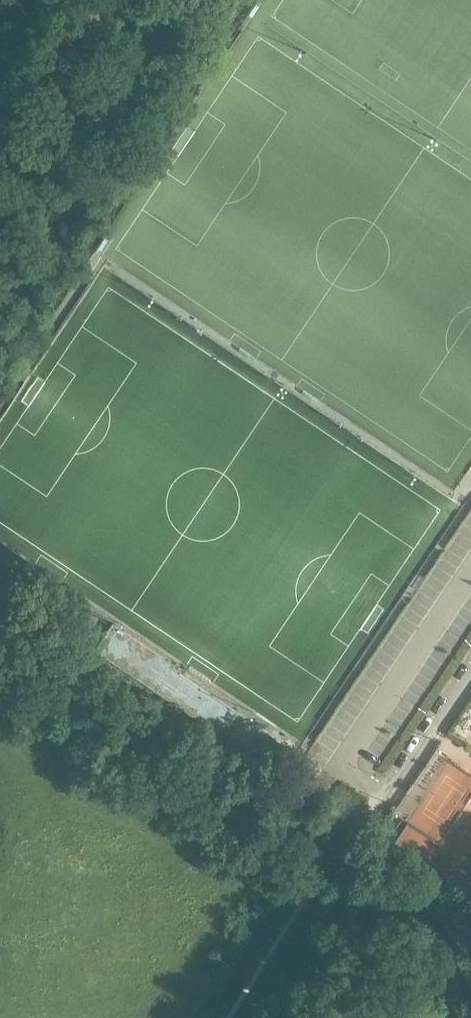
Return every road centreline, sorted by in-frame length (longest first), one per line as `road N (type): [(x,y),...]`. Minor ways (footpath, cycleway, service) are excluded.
road 1 (residential): [(370,820),(470,675)]

